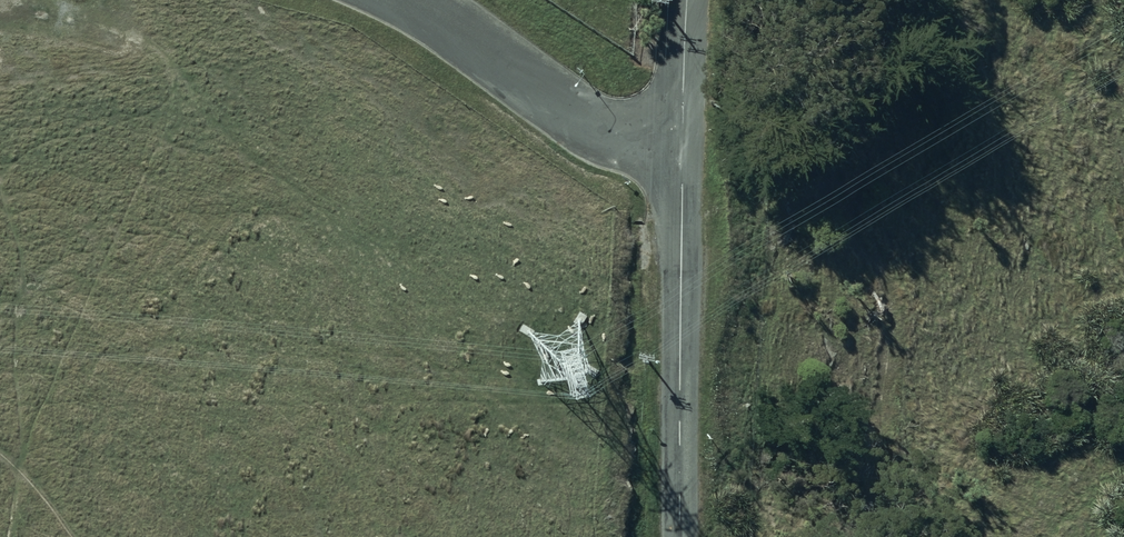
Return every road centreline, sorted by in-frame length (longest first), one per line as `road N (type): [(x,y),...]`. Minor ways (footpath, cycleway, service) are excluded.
road 1 (track): [(0,536),(27,382),(5,160),(153,114),(175,86),(166,50),(22,0)]
road 2 (unclassified): [(683,141),(681,536)]
road 3 (residential): [(683,141),(607,135),(409,0)]
road 4 (unclassified): [(688,0),(683,141)]

